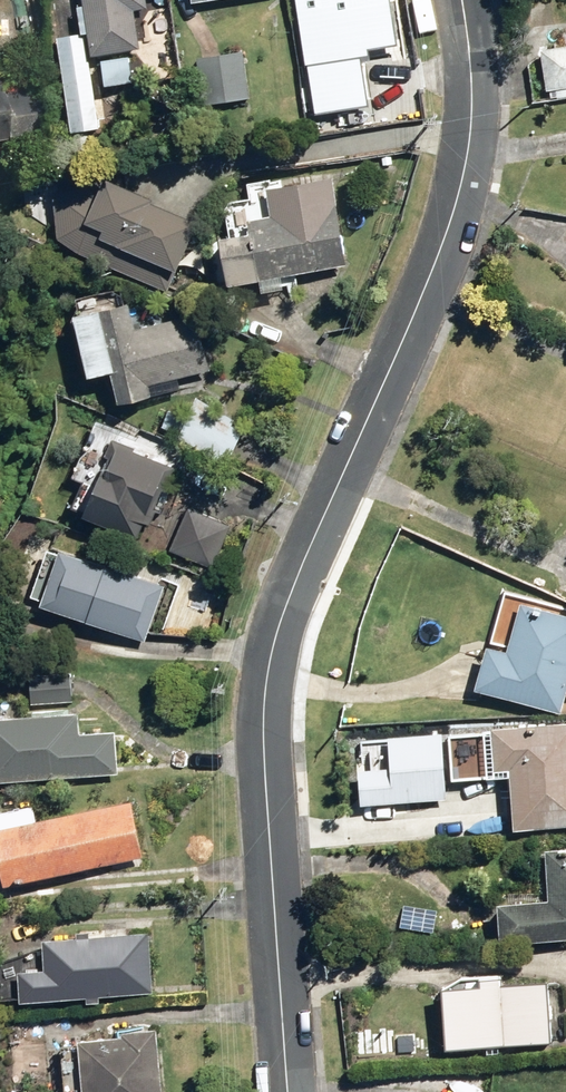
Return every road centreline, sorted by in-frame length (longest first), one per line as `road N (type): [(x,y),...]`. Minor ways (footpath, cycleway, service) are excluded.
road 1 (residential): [(464,0),(472,132),(457,203),(302,569),(272,682),(267,780),(289,1091)]

